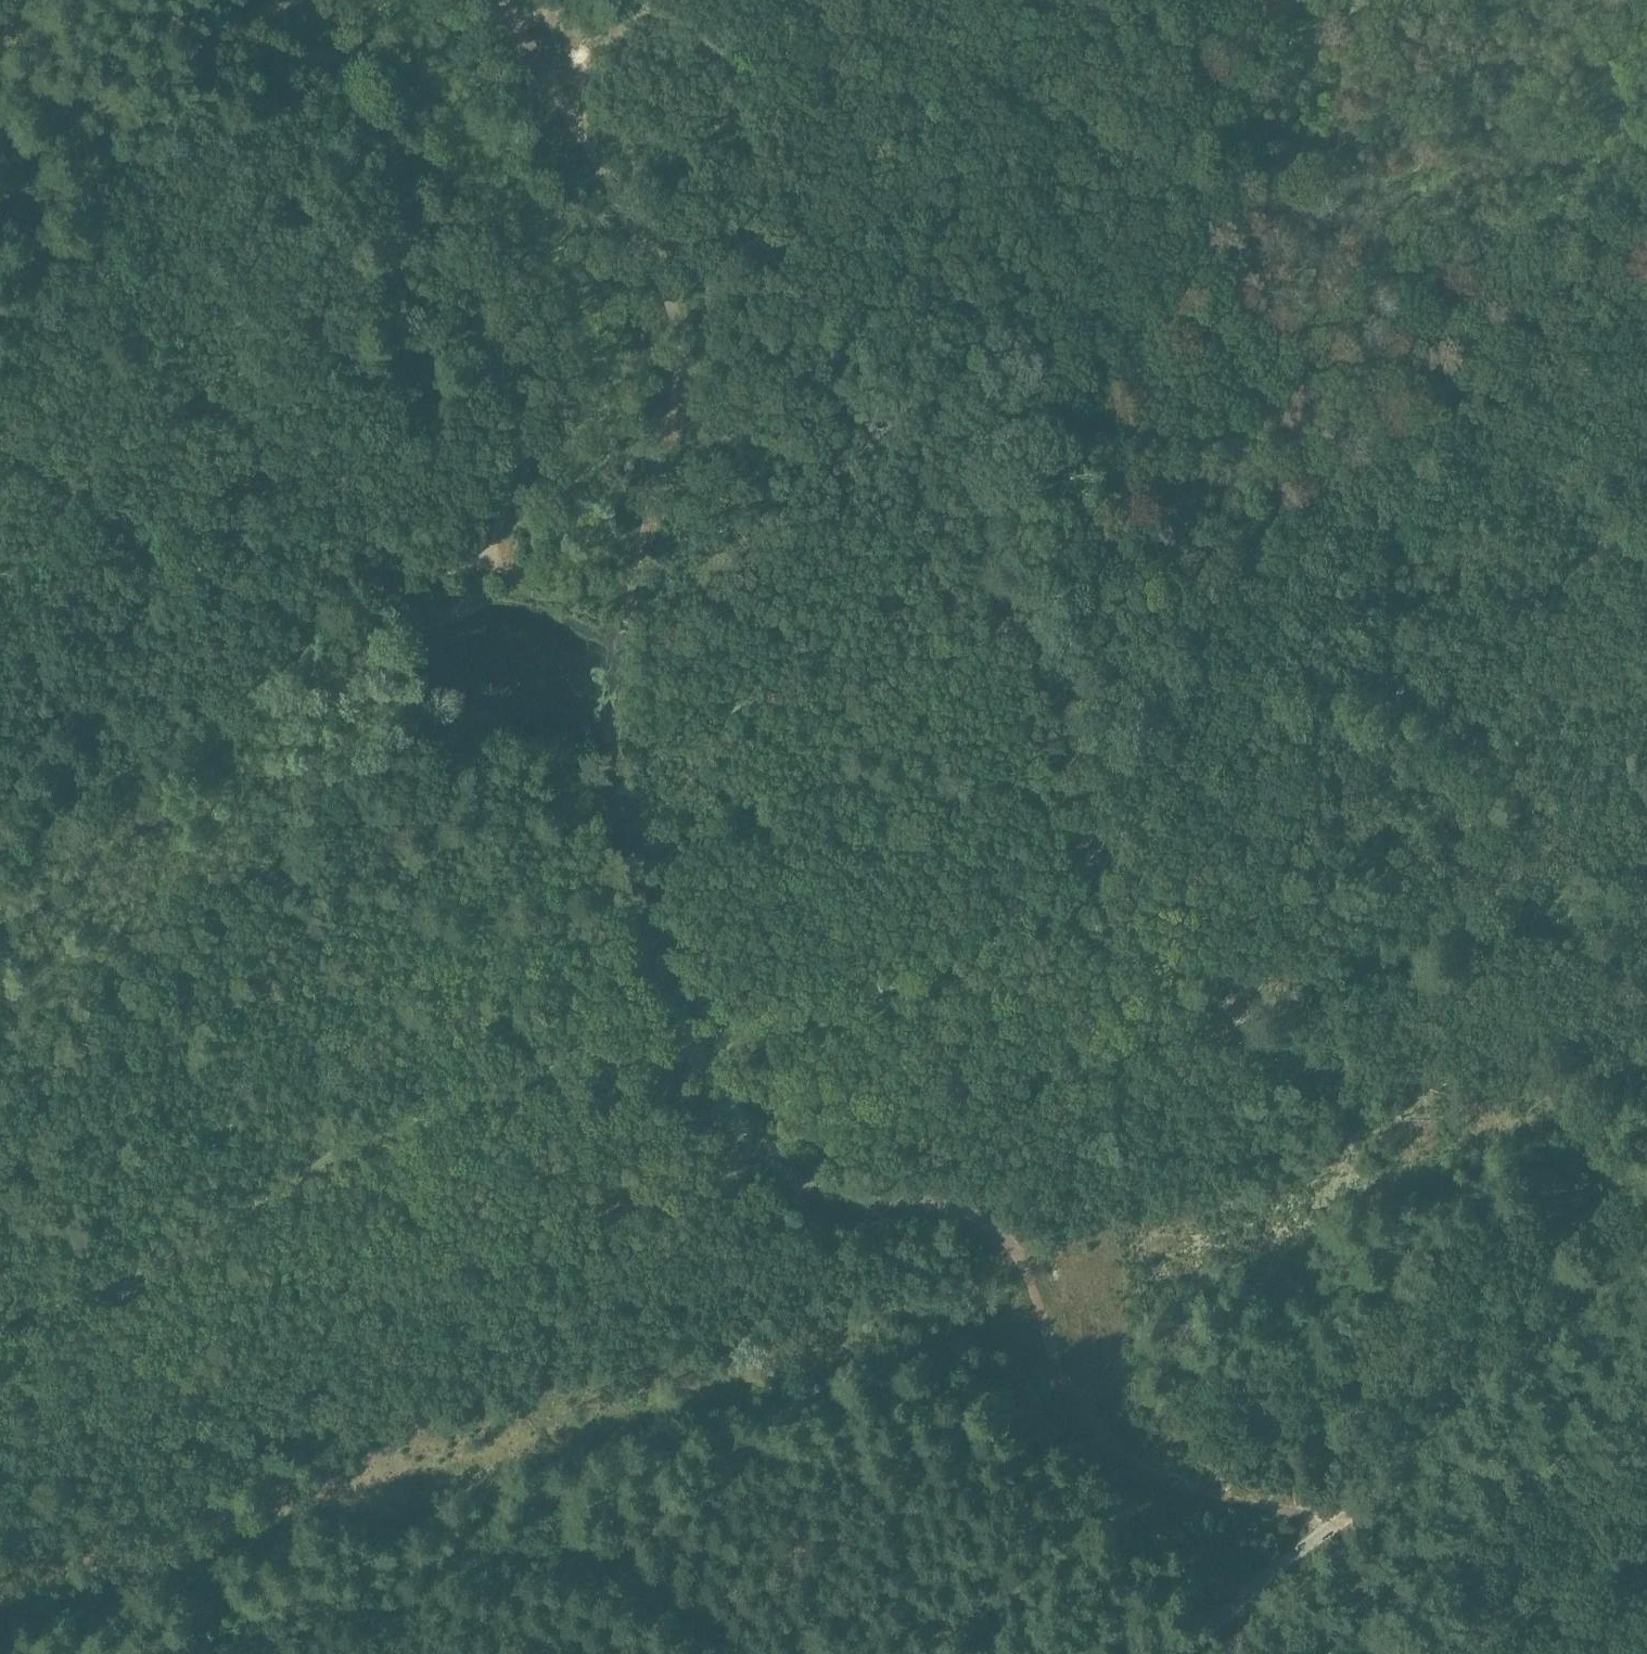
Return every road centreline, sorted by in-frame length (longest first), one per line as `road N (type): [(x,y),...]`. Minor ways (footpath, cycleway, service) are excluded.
road 1 (secondary): [(1349,1653),(1646,1408)]

